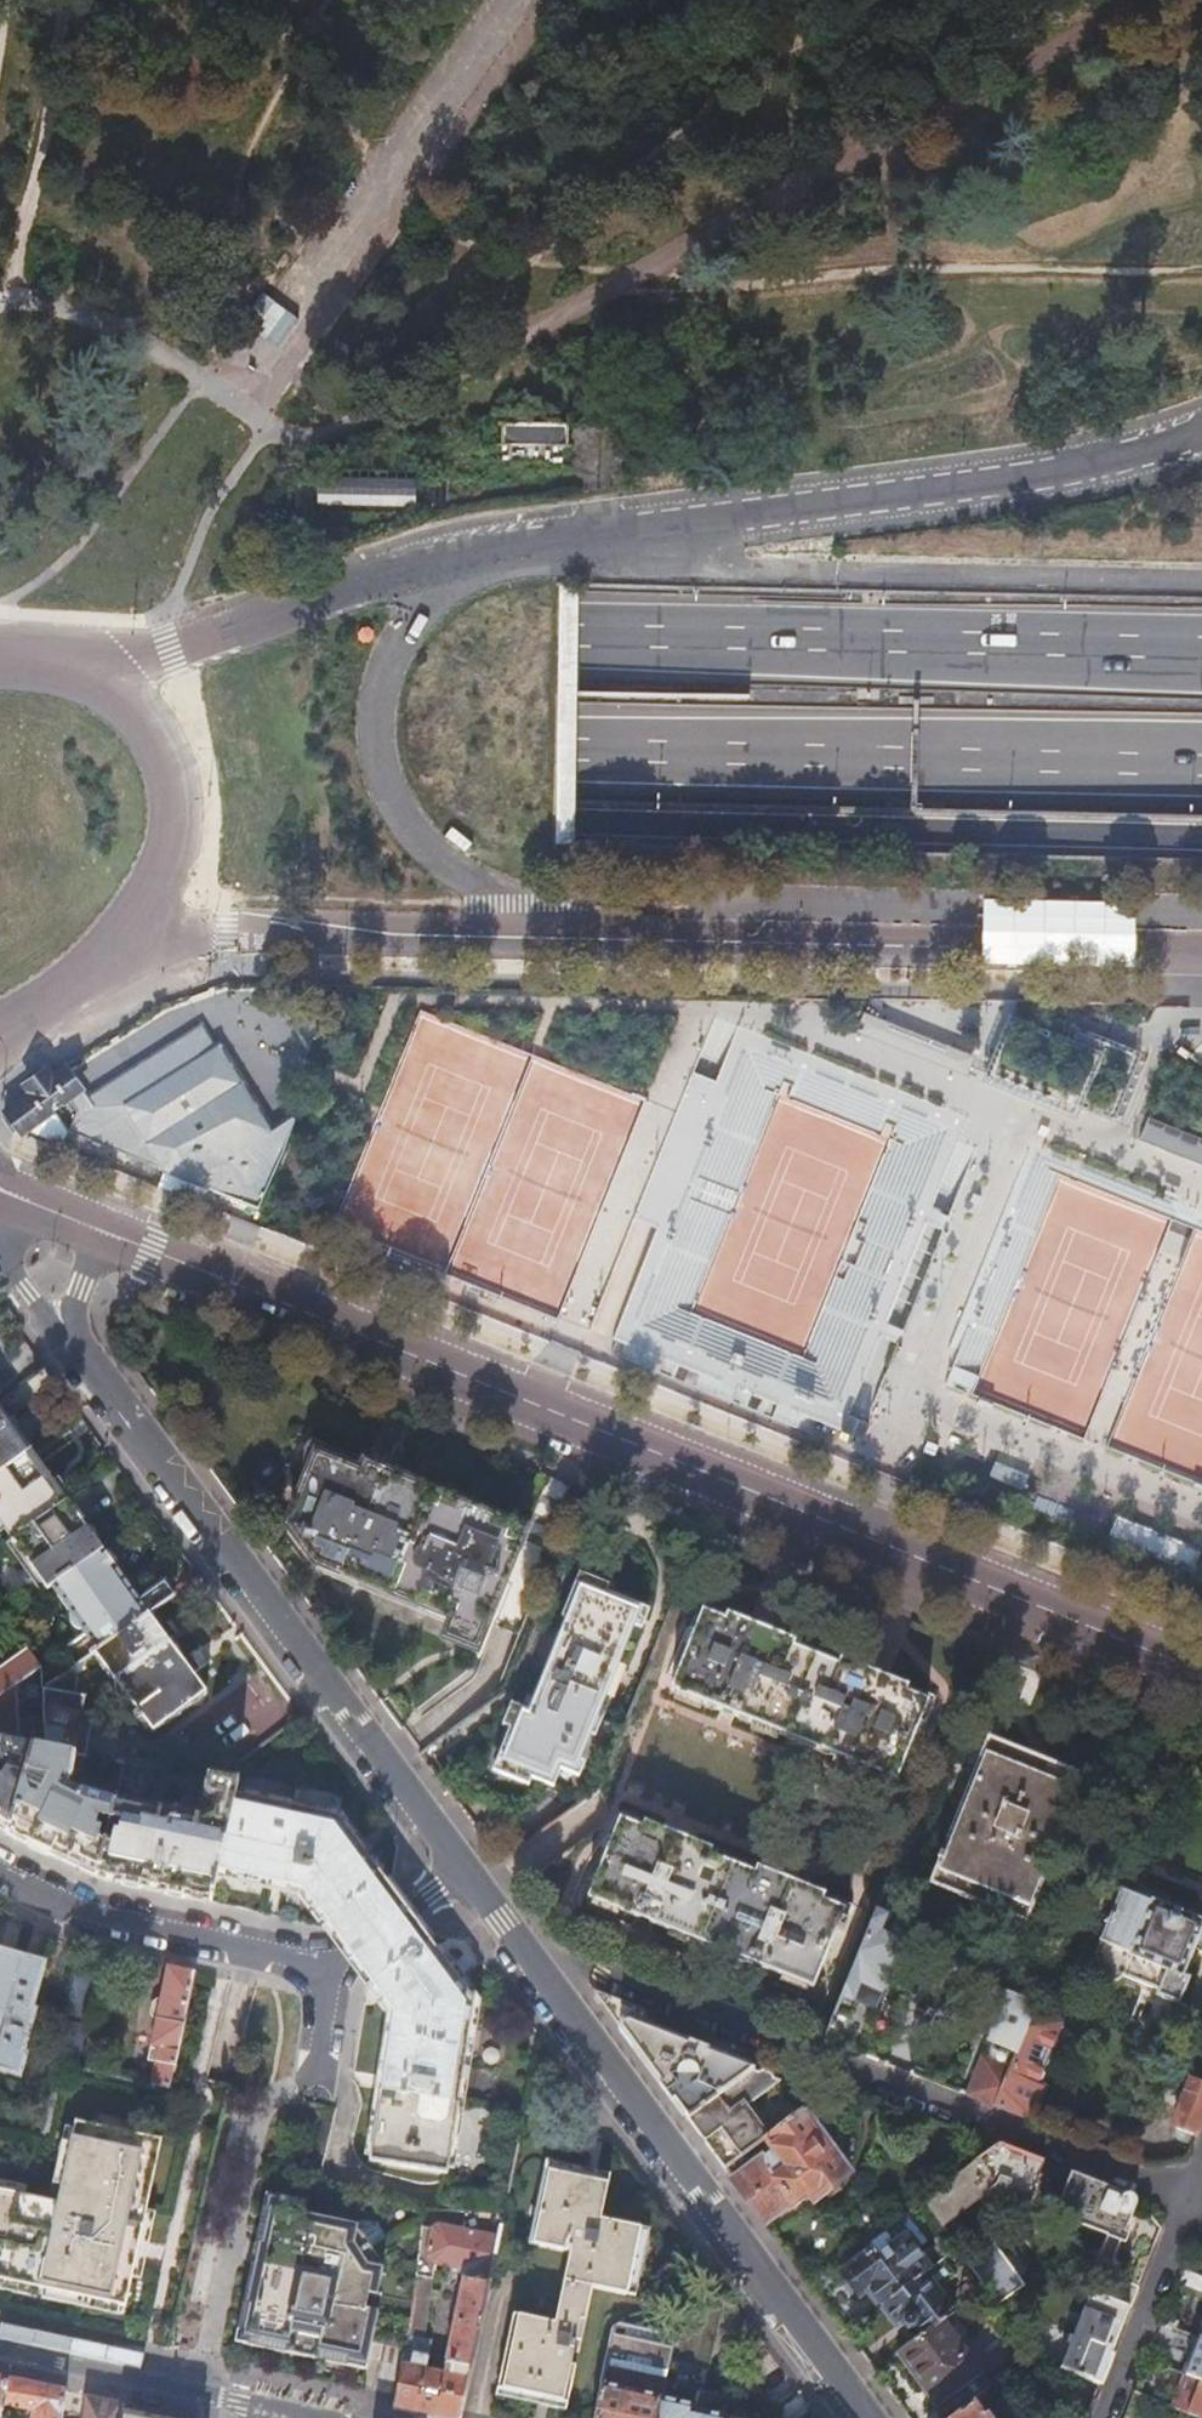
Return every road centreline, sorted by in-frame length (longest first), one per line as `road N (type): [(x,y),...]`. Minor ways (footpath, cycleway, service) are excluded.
road 1 (motorway): [(0,774),(1201,840)]
road 2 (motorway): [(0,769),(574,742),(1201,752)]
road 3 (motorway): [(1201,647),(579,627),(0,641)]
road 4 (tertiary): [(107,1233),(1201,1673)]
road 5 (track): [(235,402),(267,433),(309,445),(1135,0)]
road 6 (secondary): [(1201,431),(1080,467),(430,563)]
road 7 (residential): [(865,2417),(460,1869)]
road 8 (residential): [(460,1869),(61,1340)]
road 9 (secondary): [(545,935),(1201,952)]
road 10 (unclassified): [(430,563),(381,689),(377,756),(404,827),(545,935)]
road 11 (secondary): [(134,926),(545,935)]
road 12 (secondary): [(430,563),(95,676)]
road 13 (residential): [(0,1876),(93,1916),(329,1968)]
road 14 (secondary): [(134,926),(171,853),(172,773),(145,720),(95,676)]
road 15 (residential): [(267,2408),(0,2352)]
road 16 (track): [(0,300),(78,312),(159,351),(235,402)]
road 17 (secondary): [(0,1035),(45,1006),(134,926)]
road 18 (residential): [(329,1968),(460,1869)]

